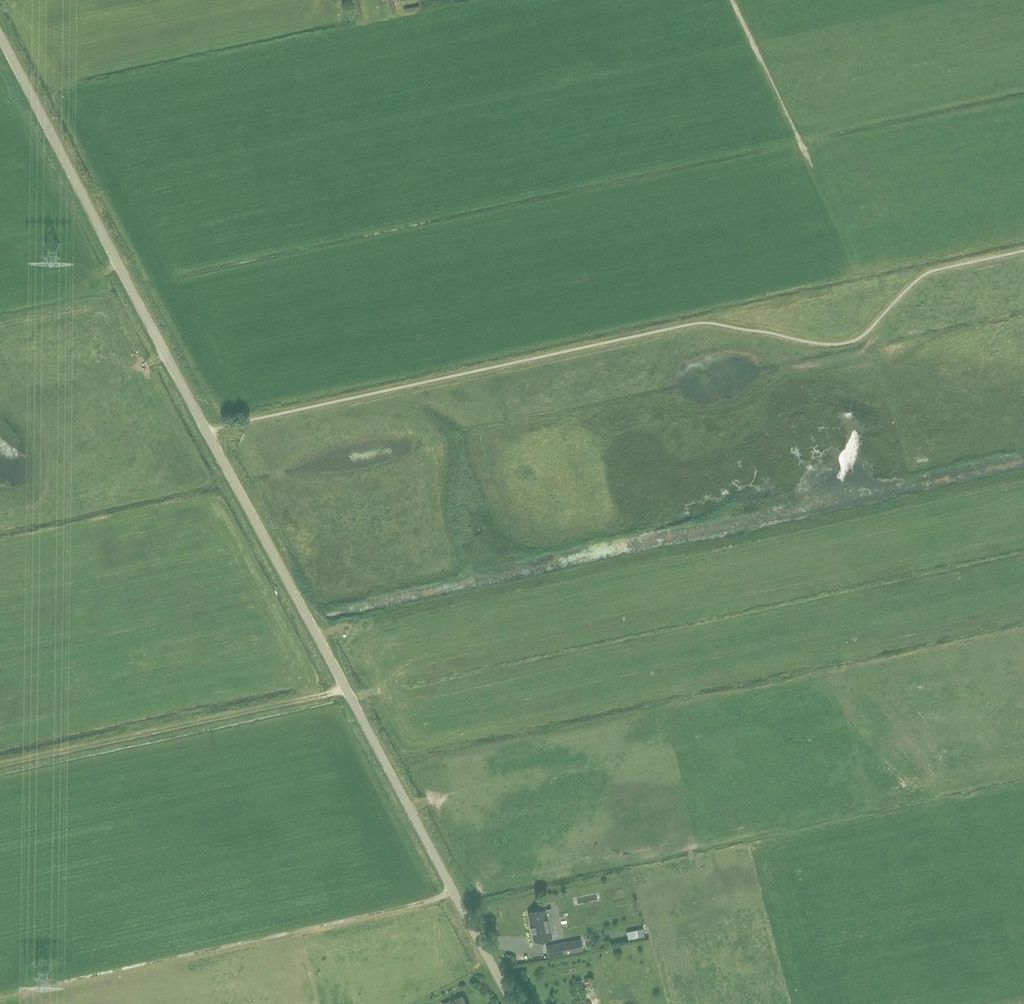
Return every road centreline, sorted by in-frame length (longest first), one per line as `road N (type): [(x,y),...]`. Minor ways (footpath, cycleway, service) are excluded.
road 1 (unclassified): [(513,1003),(0,34)]
road 2 (track): [(0,997),(454,894)]
road 3 (track): [(0,765),(345,688)]

